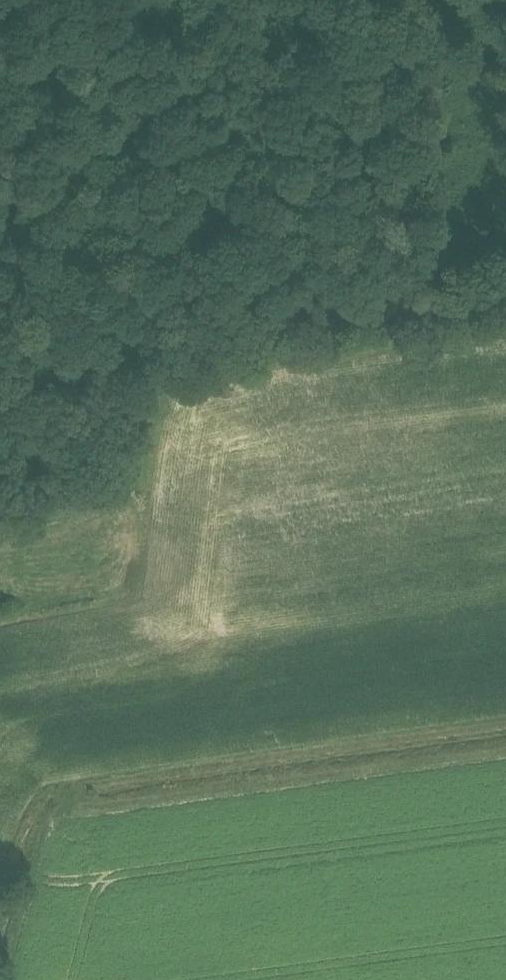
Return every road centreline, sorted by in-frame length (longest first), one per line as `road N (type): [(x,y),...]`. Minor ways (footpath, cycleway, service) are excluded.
road 1 (track): [(505,296),(225,331),(0,386)]

